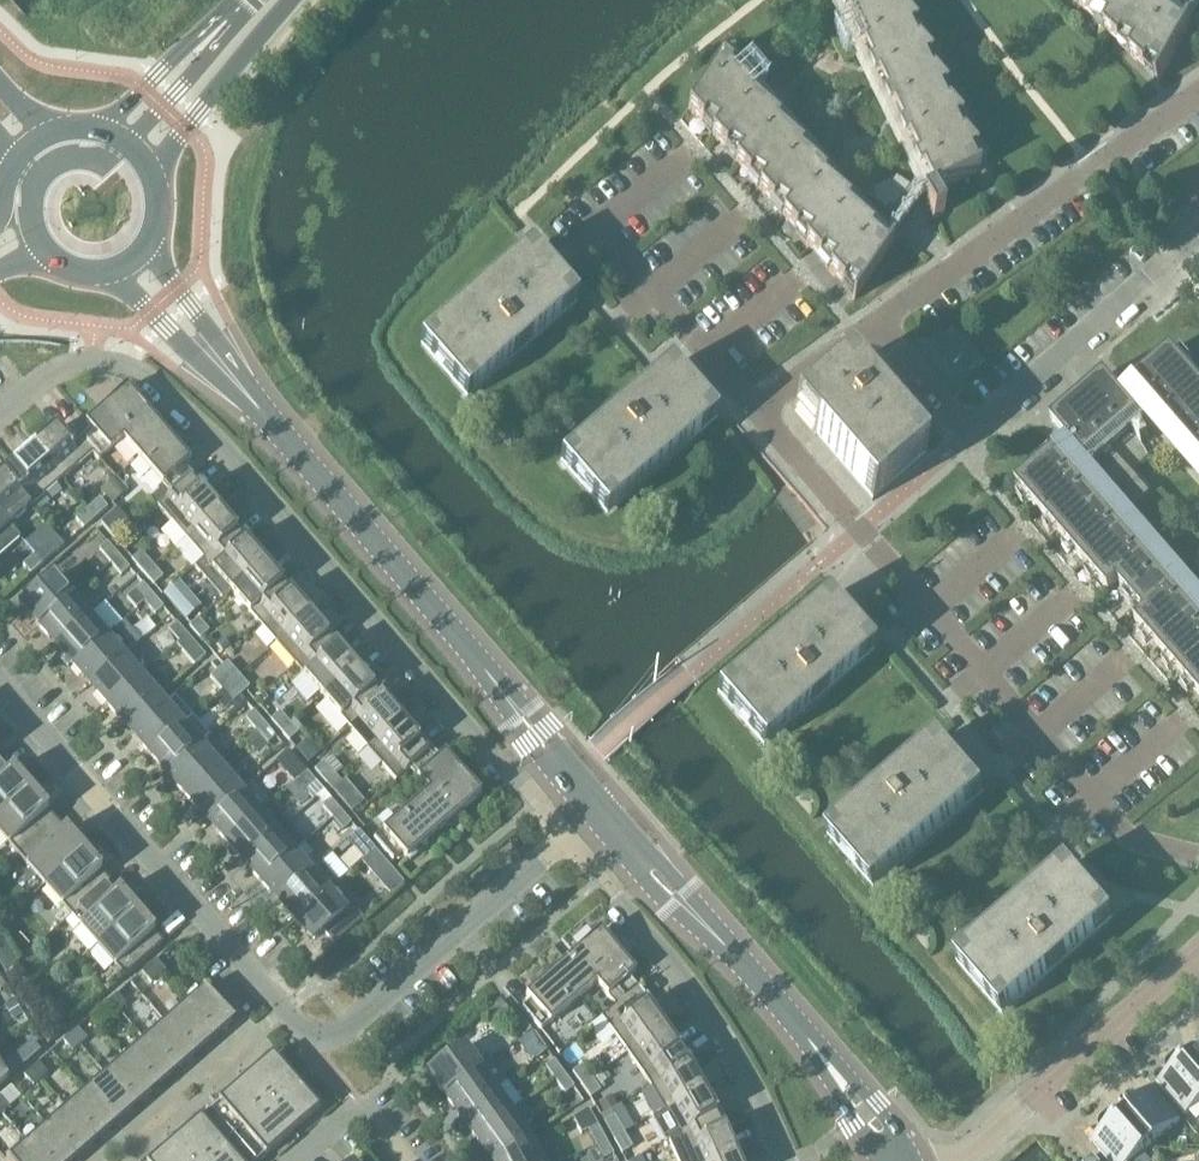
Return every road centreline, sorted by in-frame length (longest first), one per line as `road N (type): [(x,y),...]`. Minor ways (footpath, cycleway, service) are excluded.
road 1 (residential): [(0,417),(58,369),(79,362),(139,372),(173,397),(571,841)]
road 2 (residential): [(1198,854),(1131,835),(769,412)]
road 3 (unclassified): [(603,811),(236,378)]
road 4 (unclassified): [(897,1160),(776,999),(603,811)]
road 5 (residential): [(281,1007),(0,682)]
road 6 (residential): [(882,330),(1198,101)]
road 7 (residential): [(571,841),(755,1081),(791,1160)]
road 8 (residential): [(281,1007),(312,1041),(349,1029),(571,841)]
road 9 (residential): [(944,1160),(969,1155),(1198,946)]
road 10 (residential): [(975,432),(1198,237)]
road 11 (residential): [(769,412),(604,226)]
road 12 (secondary): [(154,178),(290,0)]
road 13 (secondary): [(237,7),(98,126)]
road 14 (secondary): [(237,7),(203,60),(129,142)]
road 15 (unclassified): [(110,270),(236,378)]
road 16 (unclassified): [(236,378),(205,321),(145,242)]
road 17 (residential): [(769,412),(882,330)]
road 18 (residential): [(975,432),(882,330)]

